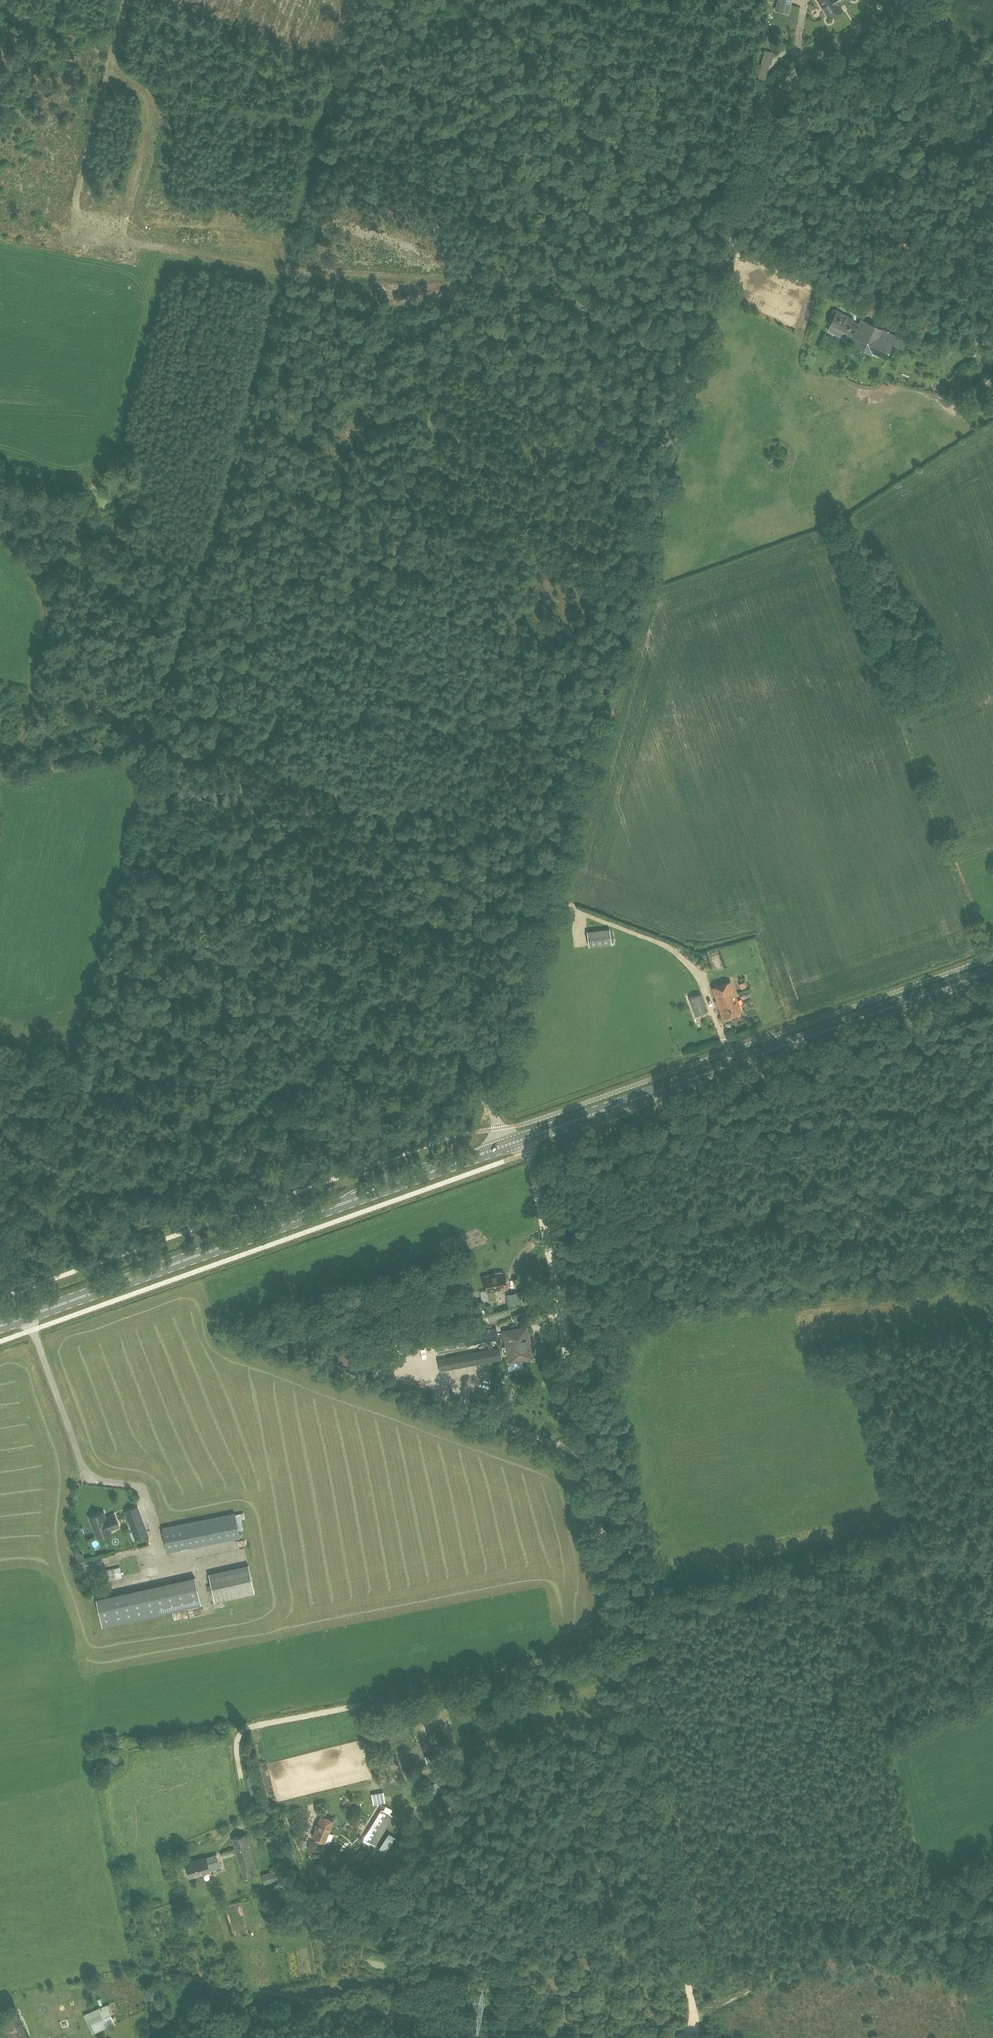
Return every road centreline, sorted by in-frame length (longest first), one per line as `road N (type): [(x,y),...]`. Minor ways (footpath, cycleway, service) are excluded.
road 1 (unclassified): [(503,1146),(492,1110),(494,1074),(741,122),(762,88),(907,0)]
road 2 (track): [(269,1058),(546,0)]
road 3 (track): [(528,1153),(695,2019)]
road 4 (primary): [(0,1326),(503,1146)]
road 5 (primary): [(503,1146),(992,971)]
road 6 (track): [(623,1643),(249,1727),(236,1749),(249,1818)]
road 7 (track): [(518,984),(125,885)]
road 8 (track): [(635,1718),(365,1788)]
road 9 (track): [(434,423),(638,525)]

